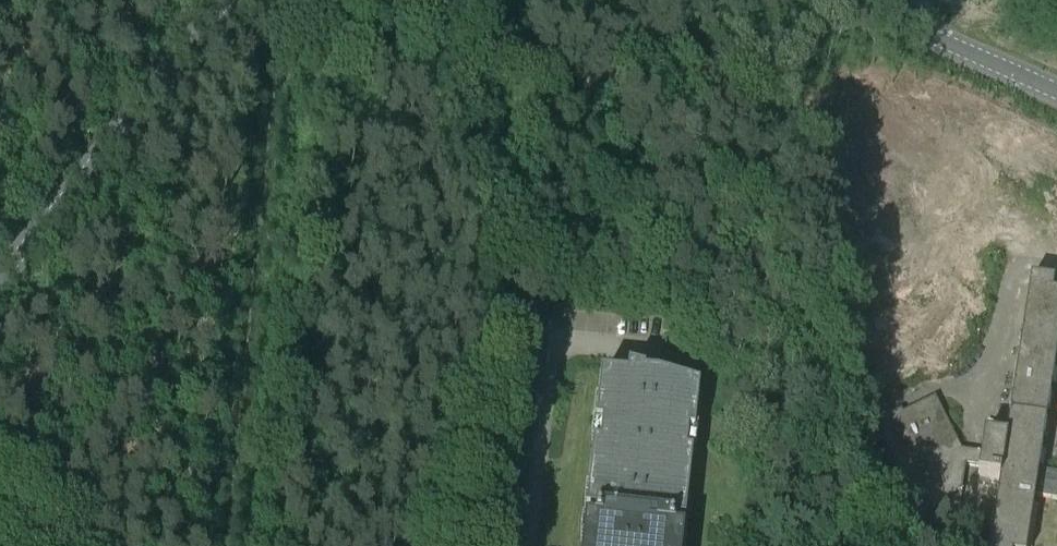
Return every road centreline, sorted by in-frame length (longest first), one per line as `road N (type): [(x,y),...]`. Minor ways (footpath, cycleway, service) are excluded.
road 1 (track): [(227,545),(276,92)]
road 2 (unclassified): [(0,277),(226,0)]
road 3 (unclassified): [(1056,92),(850,0)]

